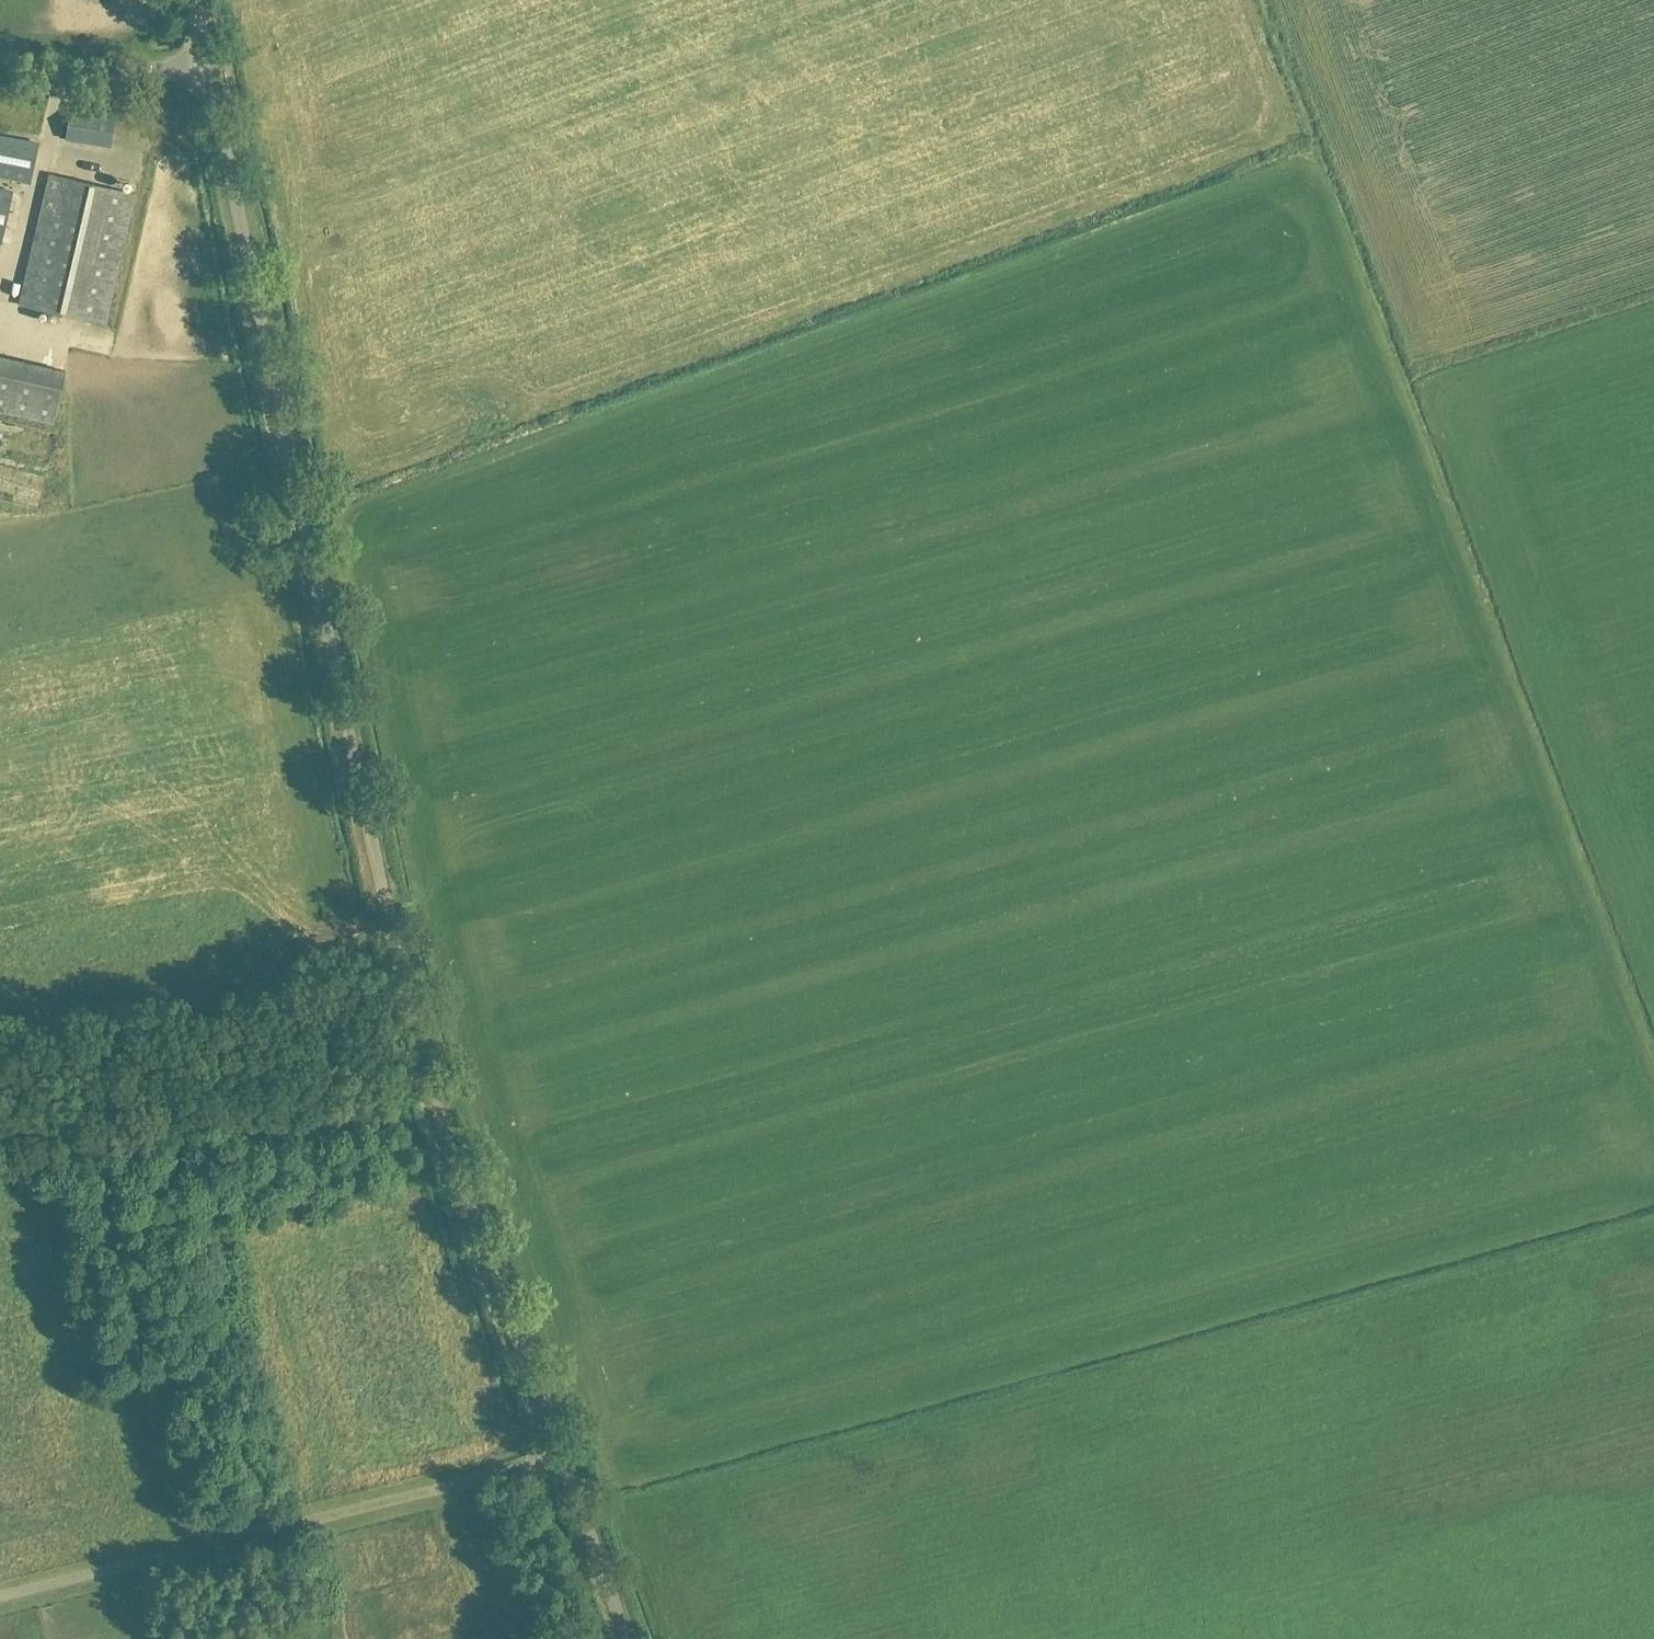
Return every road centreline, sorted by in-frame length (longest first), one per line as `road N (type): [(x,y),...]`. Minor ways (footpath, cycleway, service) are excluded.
road 1 (unclassified): [(557,1455),(436,1100),(209,74)]
road 2 (unclassified): [(0,1588),(557,1455)]
road 3 (unclassified): [(0,60),(209,74)]
road 4 (unclassified): [(622,1638),(557,1455)]

